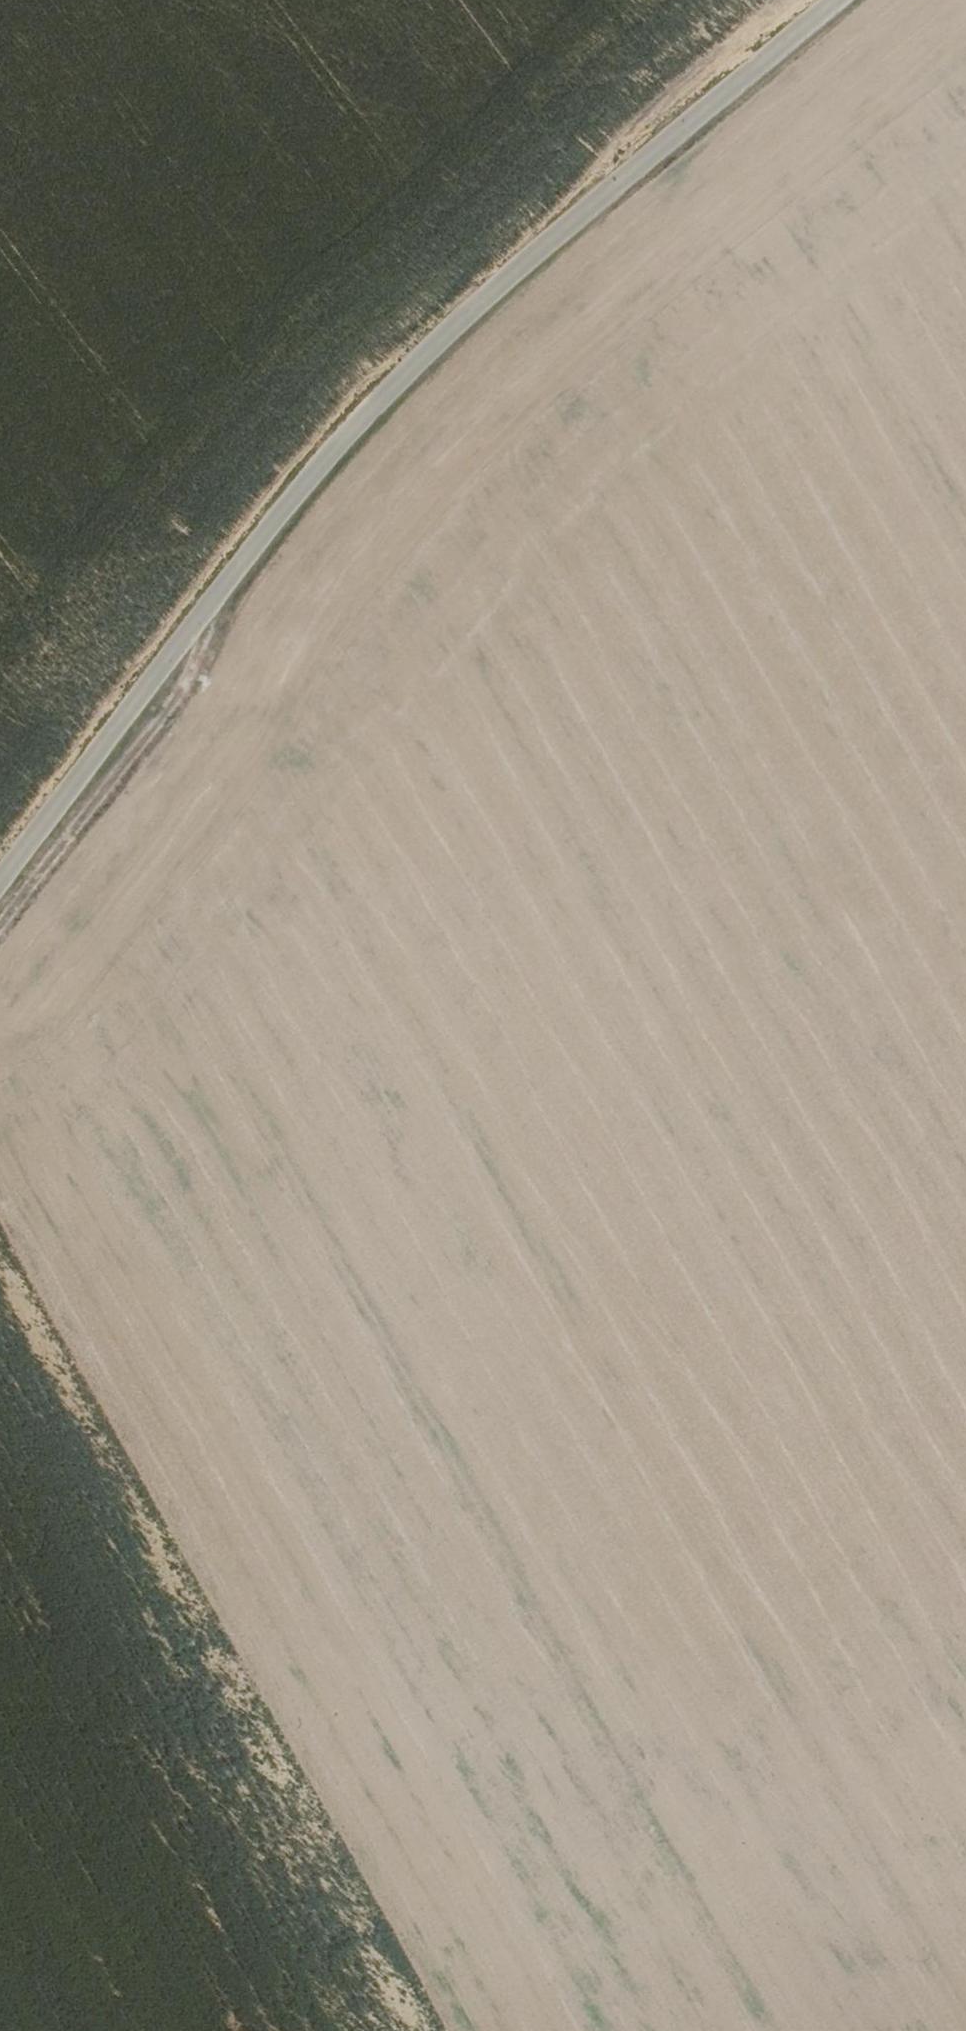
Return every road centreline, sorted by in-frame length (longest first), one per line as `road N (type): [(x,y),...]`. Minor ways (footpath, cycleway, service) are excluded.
road 1 (track): [(0,879),(280,512),(428,346),(833,0)]

